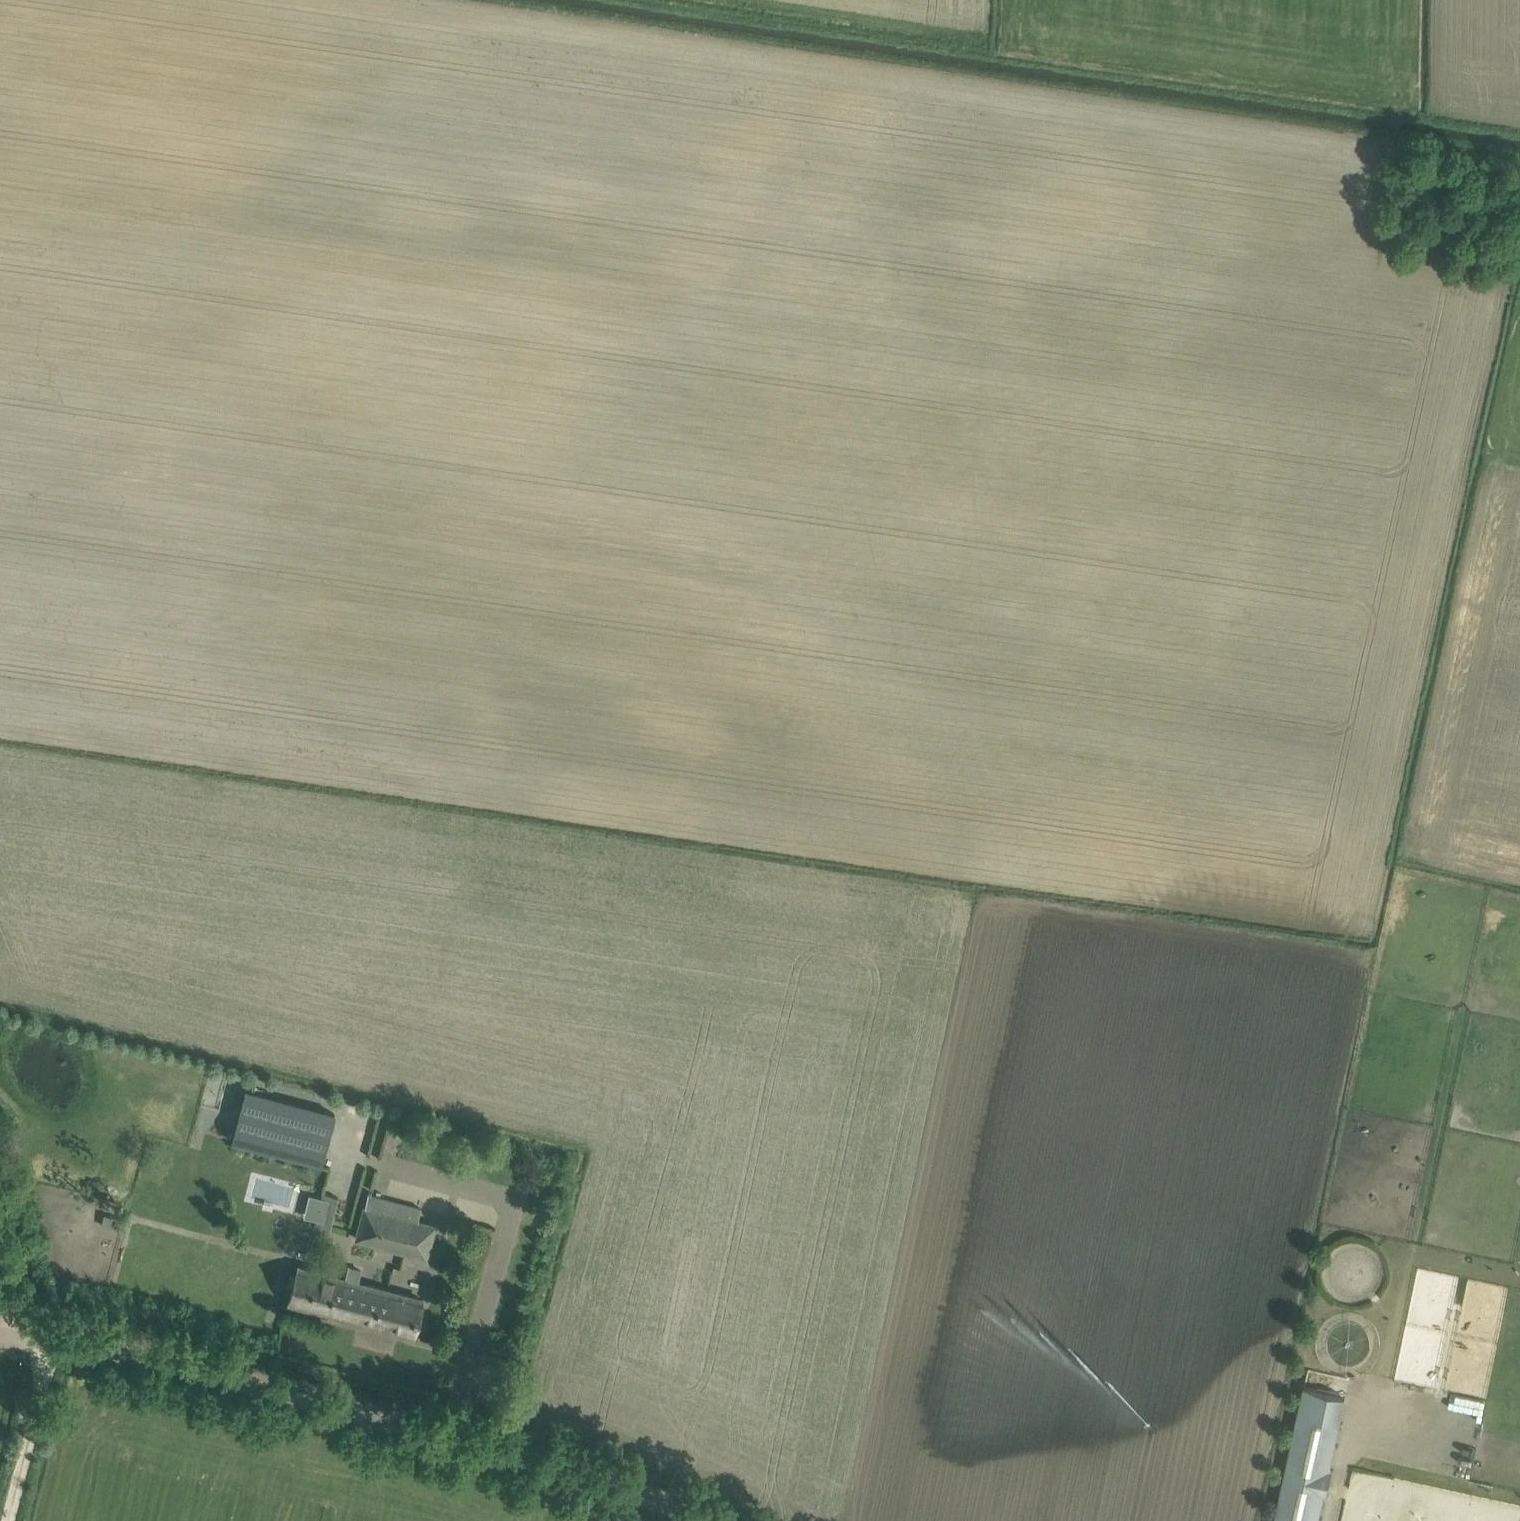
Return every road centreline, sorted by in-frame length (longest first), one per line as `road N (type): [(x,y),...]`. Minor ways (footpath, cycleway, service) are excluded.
road 1 (tertiary): [(19,1336),(137,1353),(604,1480),(710,1520)]

